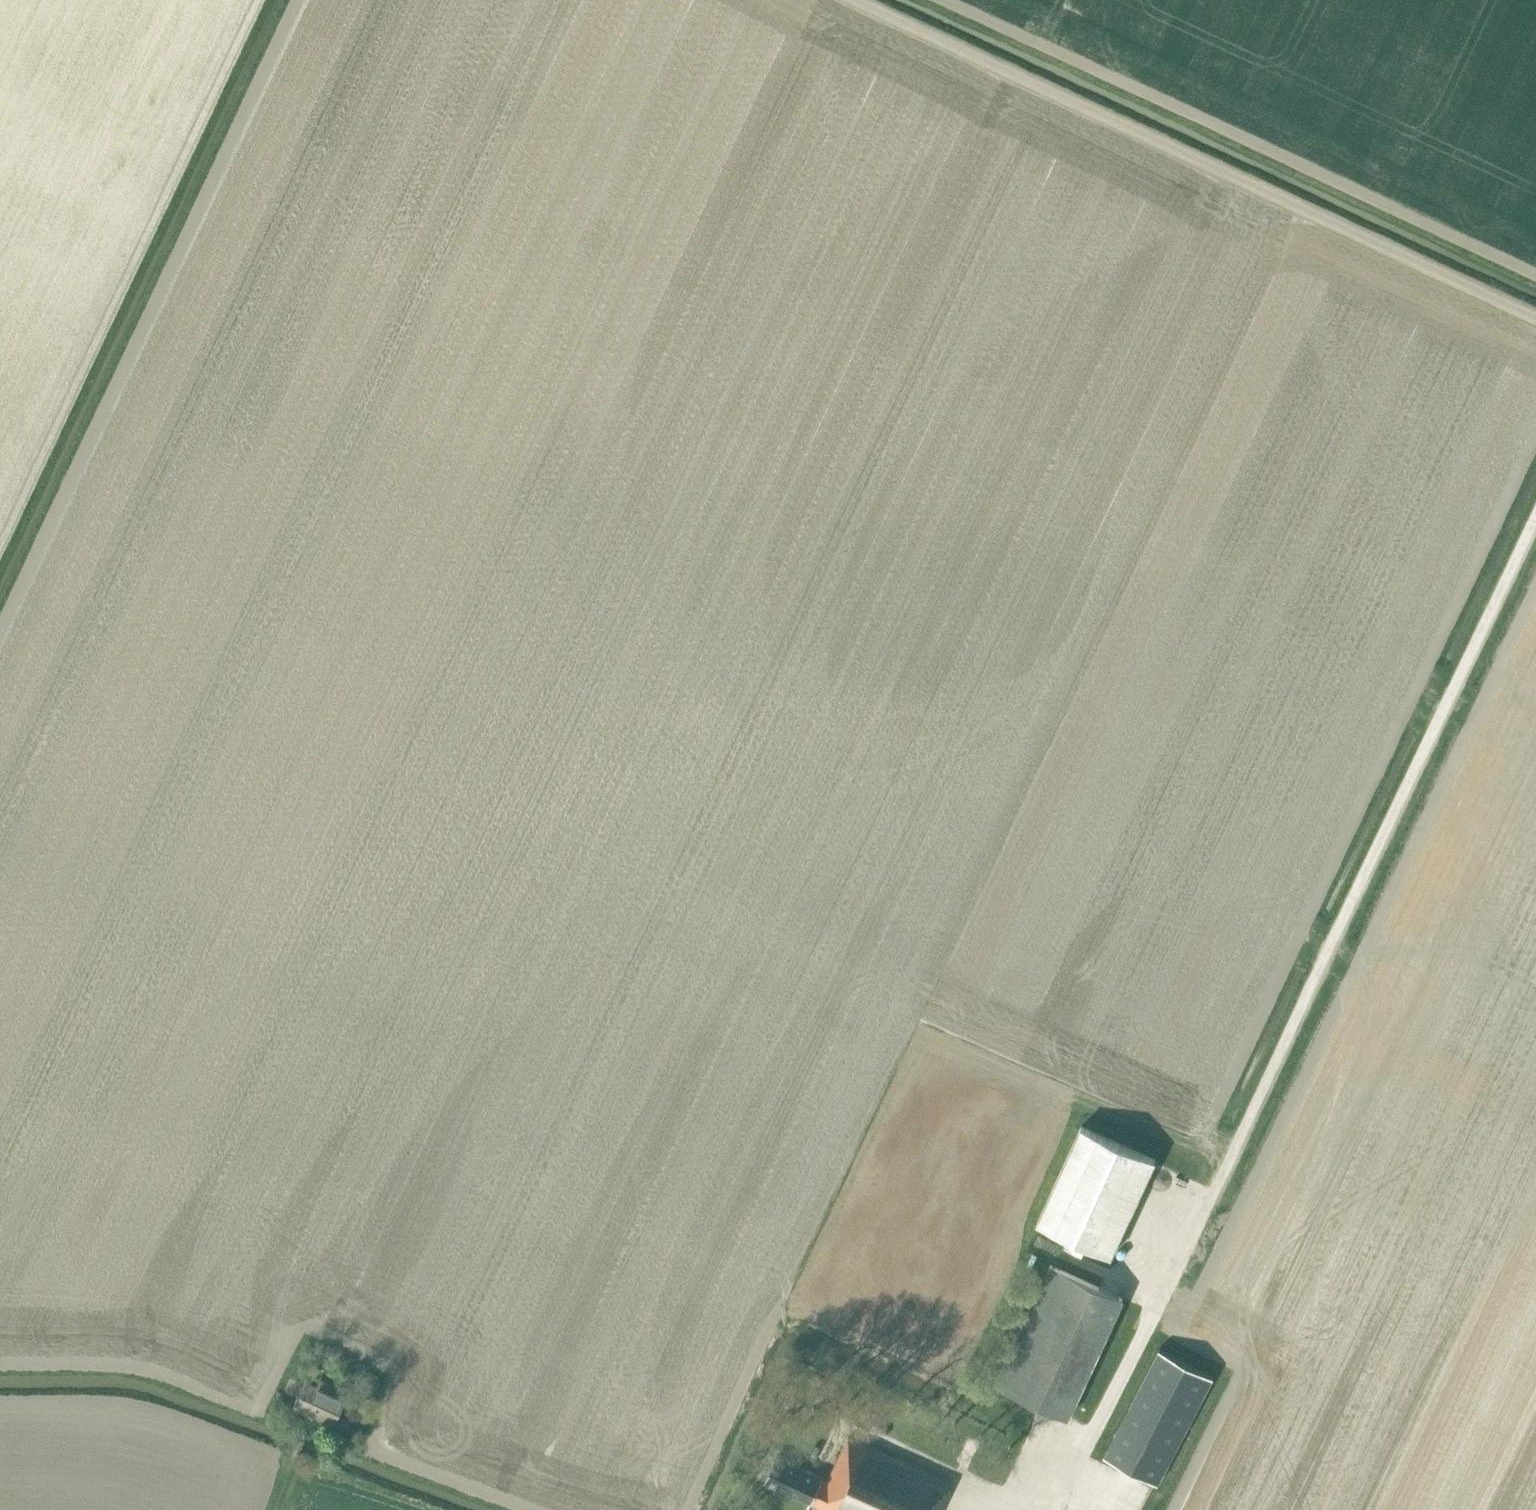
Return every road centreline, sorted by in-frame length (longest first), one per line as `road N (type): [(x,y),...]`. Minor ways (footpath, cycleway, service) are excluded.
road 1 (track): [(1212,1187),(1535,514)]

